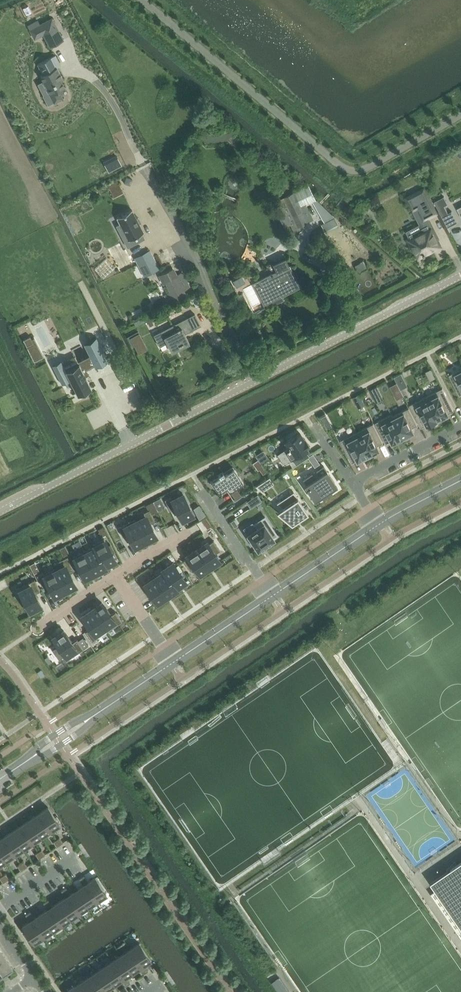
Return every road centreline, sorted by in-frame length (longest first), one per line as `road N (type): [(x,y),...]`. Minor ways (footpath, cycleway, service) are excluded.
road 1 (residential): [(0,512),(460,276)]
road 2 (tertiary): [(272,596),(378,525)]
road 3 (residential): [(202,490),(272,596)]
road 4 (residential): [(353,482),(460,425)]
road 5 (tertiary): [(173,663),(272,596)]

